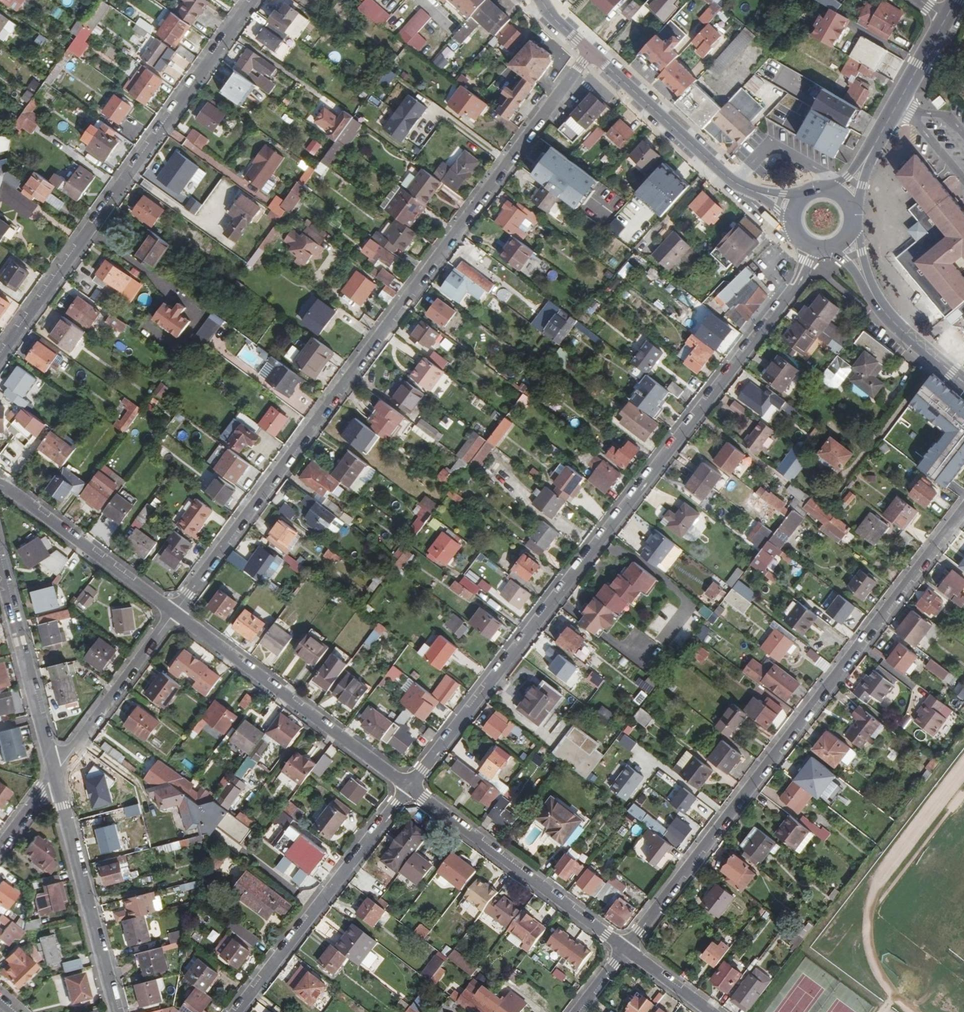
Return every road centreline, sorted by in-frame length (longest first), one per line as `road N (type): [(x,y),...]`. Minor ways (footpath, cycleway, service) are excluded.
road 1 (residential): [(174,612),(592,53)]
road 2 (residential): [(409,787),(796,286),(814,248)]
road 3 (residential): [(963,510),(626,949)]
road 4 (residential): [(0,356),(253,0)]
road 5 (residential): [(409,787),(174,612)]
road 6 (residential): [(239,1011),(409,787)]
road 7 (residential): [(626,949),(409,787)]
road 8 (residential): [(116,1011),(55,779)]
road 9 (tertiary): [(592,53),(720,170),(760,194)]
road 10 (residential): [(55,779),(0,569)]
road 11 (residential): [(174,612),(0,486)]
road 12 (secondary): [(945,20),(842,199)]
road 13 (residential): [(174,612),(55,779)]
road 14 (secondary): [(963,384),(878,305),(842,242)]

